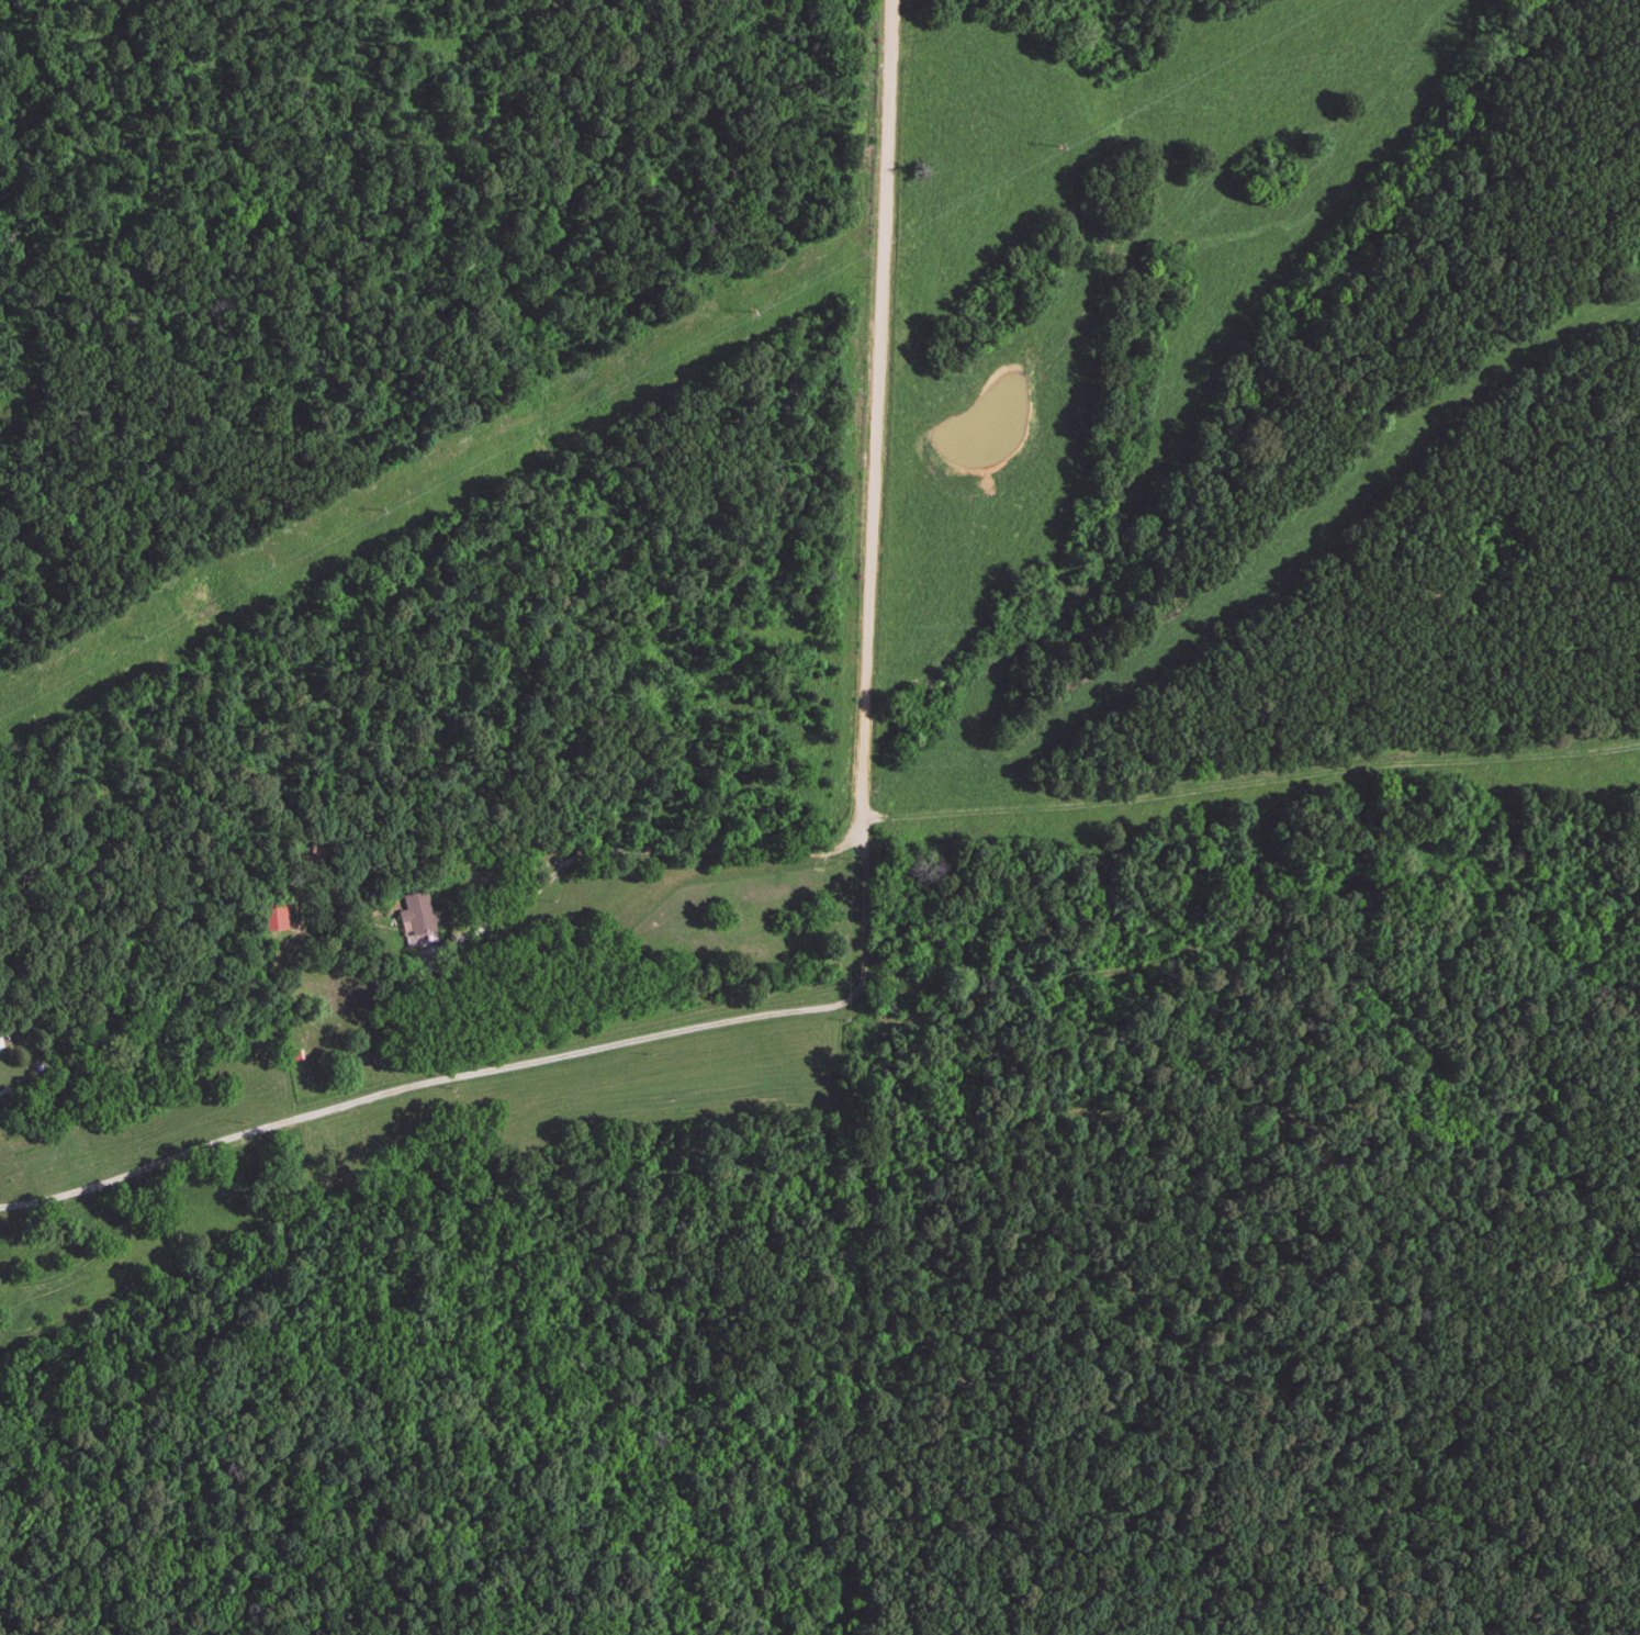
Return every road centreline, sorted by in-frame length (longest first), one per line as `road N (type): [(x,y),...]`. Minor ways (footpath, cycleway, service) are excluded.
road 1 (residential): [(566,858),(645,847),(787,864),(817,855),(860,817),(891,0)]

